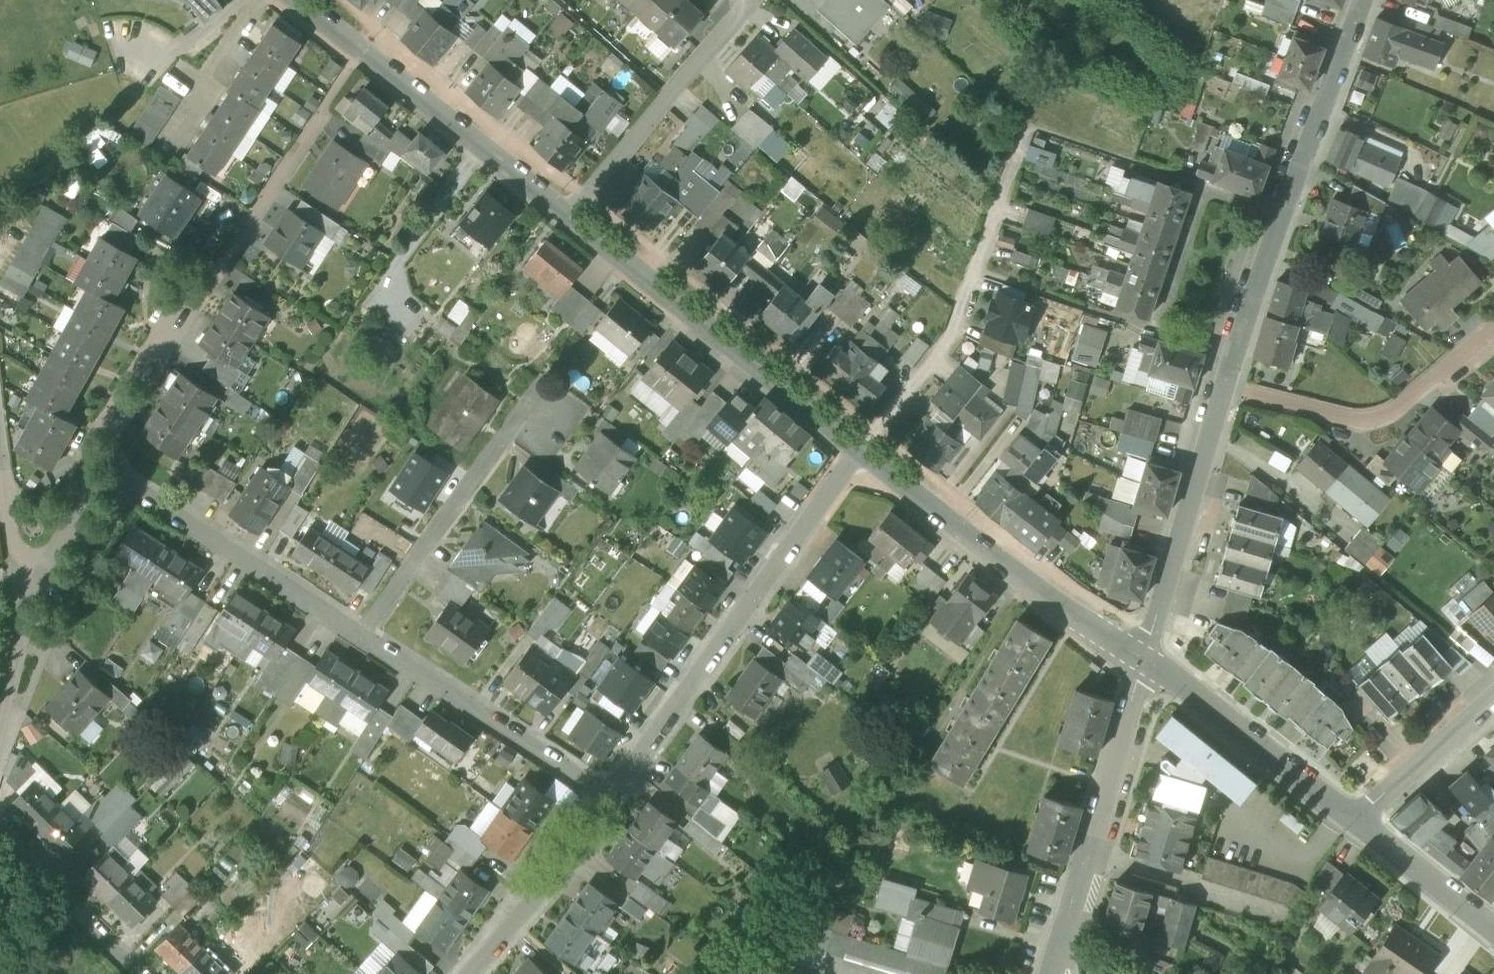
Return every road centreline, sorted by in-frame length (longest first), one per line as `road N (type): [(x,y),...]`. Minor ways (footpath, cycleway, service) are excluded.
road 1 (residential): [(859,450),(616,797)]
road 2 (residential): [(1025,126),(955,330),(859,450)]
road 3 (tertiary): [(572,219),(859,450)]
road 4 (tertiary): [(290,0),(572,219)]
road 5 (tertiary): [(859,450),(1144,665)]
road 6 (residential): [(1144,665),(1053,973)]
road 7 (residential): [(1282,217),(1202,187),(1154,330),(1234,354)]
road 8 (residential): [(364,636),(543,392)]
road 9 (residential): [(364,636),(616,797)]
road 10 (residential): [(1225,386),(1369,420),(1493,335)]
road 11 (residential): [(116,474),(364,636)]
road 12 (residential): [(1225,386),(1144,665)]
road 13 (residential): [(572,219),(753,0)]
road 14 (tertiary): [(1144,665),(1357,819)]
road 15 (residential): [(1366,0),(1282,217)]
road 16 (residential): [(616,797),(470,973)]
road 17 (residential): [(0,840),(142,973)]
road 18 (residential): [(1493,701),(1357,819)]
road 19 (tertiary): [(1357,819),(1493,926)]
road 20 (residential): [(0,457),(10,548),(42,605)]
road 21 (residential): [(116,474),(42,605)]
road 22 (residential): [(1282,217),(1234,354)]
road 23 (residential): [(42,605),(0,743)]

